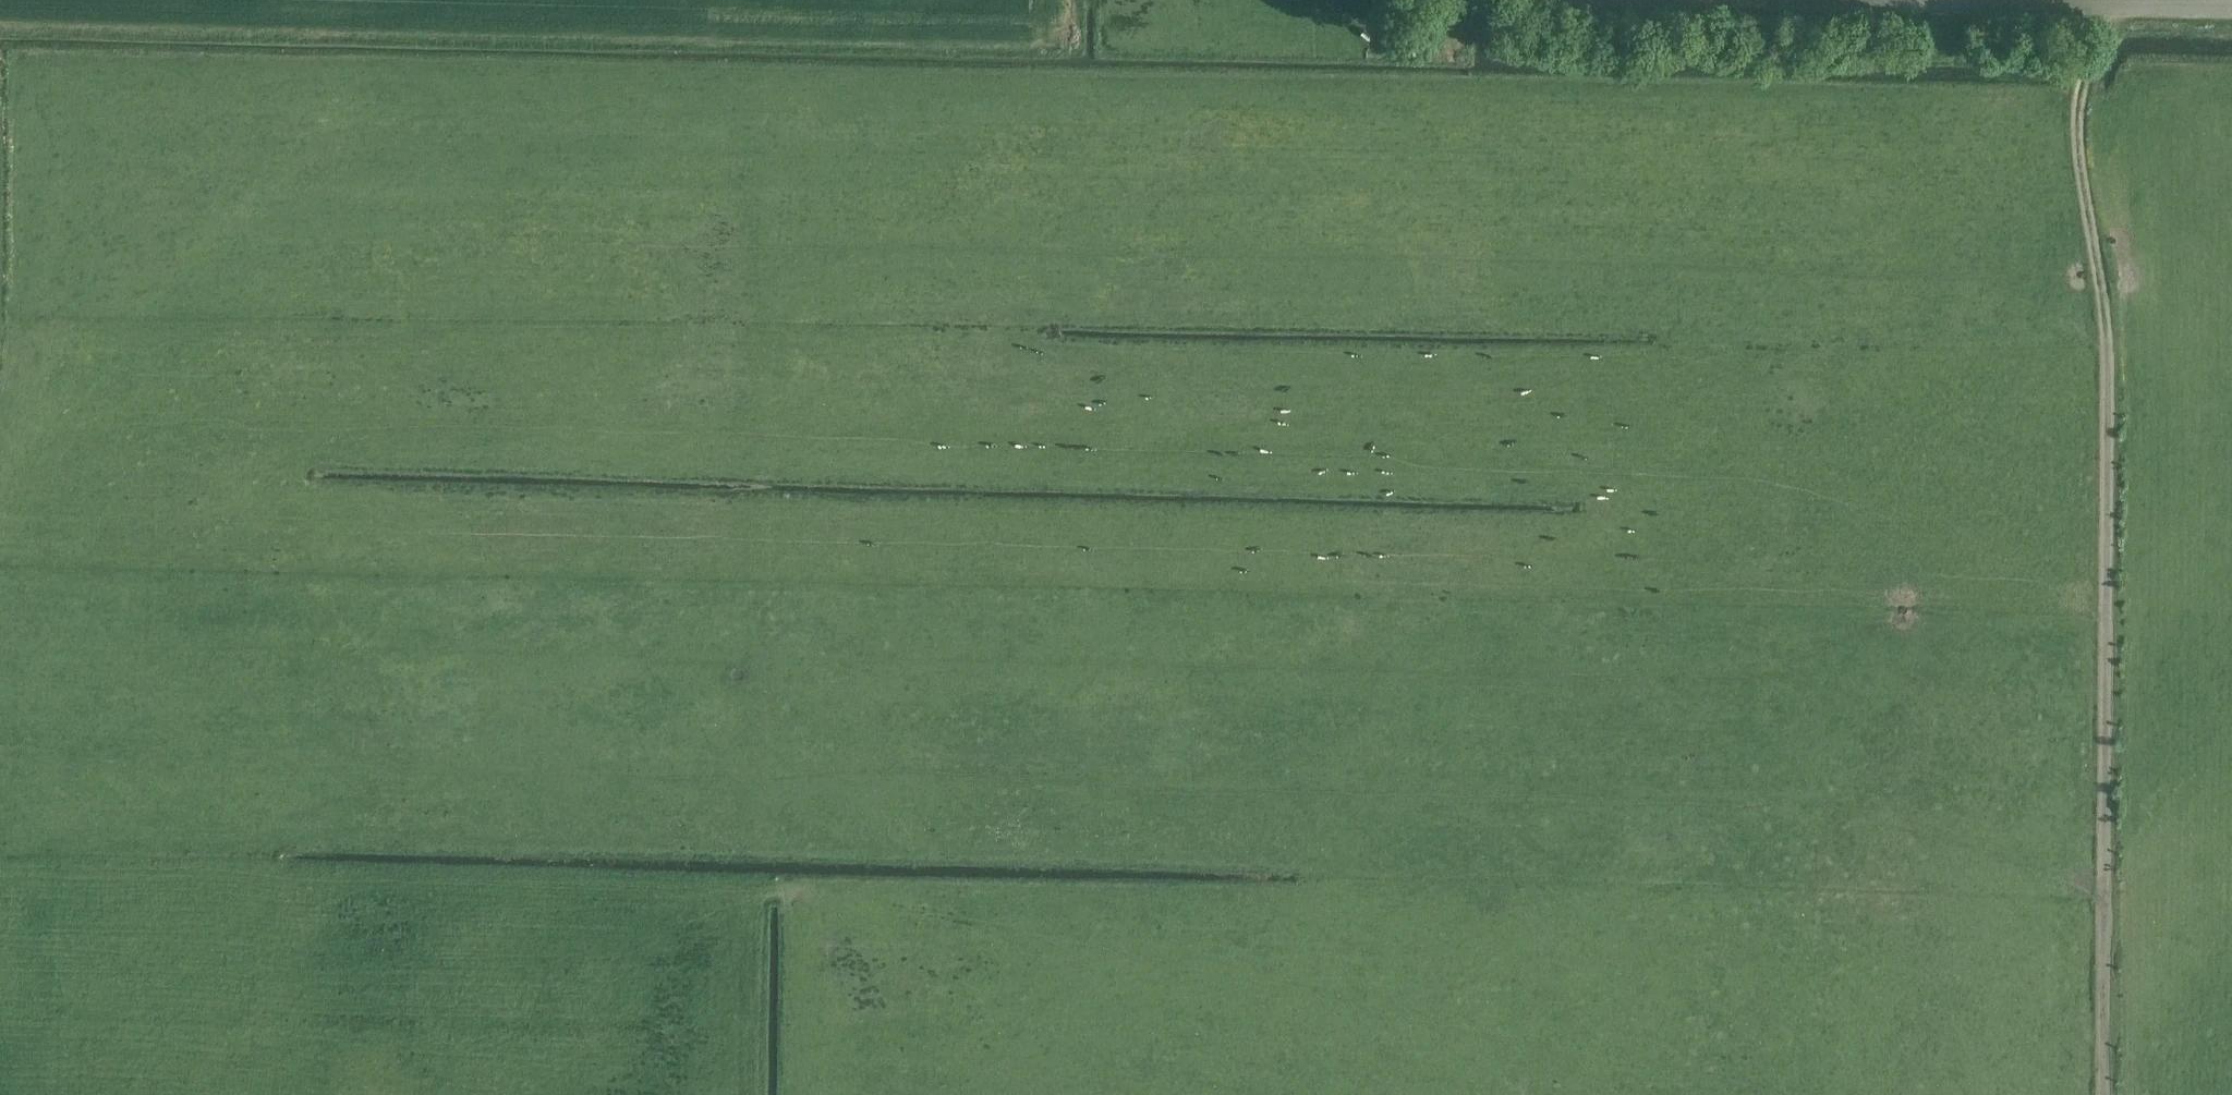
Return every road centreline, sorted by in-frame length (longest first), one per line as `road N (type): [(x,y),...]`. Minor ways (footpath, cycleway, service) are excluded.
road 1 (unclassified): [(2231,9),(1705,0)]
road 2 (track): [(2098,357),(2076,294),(2071,126),(2100,6)]

